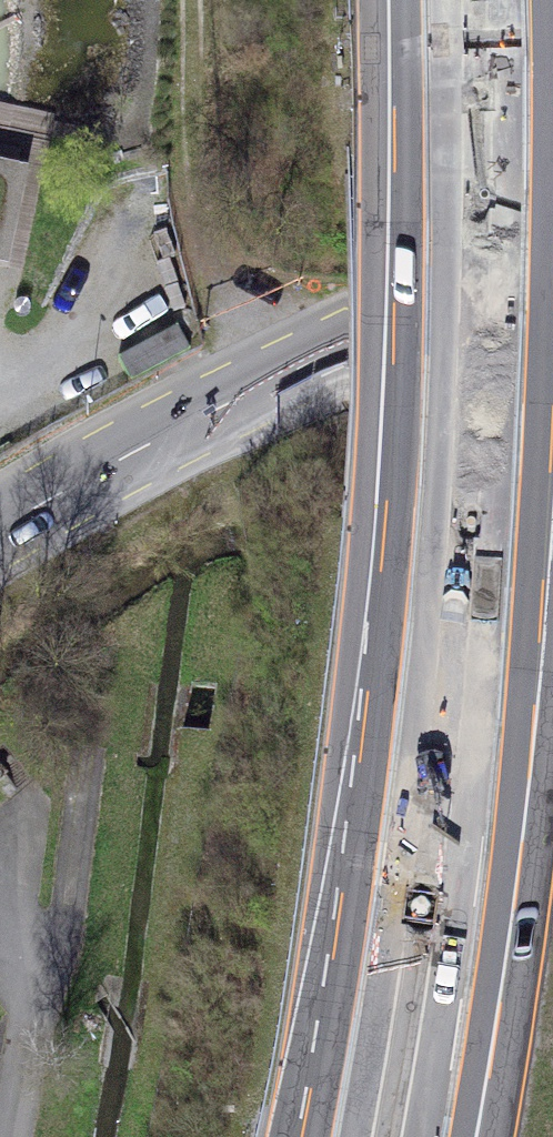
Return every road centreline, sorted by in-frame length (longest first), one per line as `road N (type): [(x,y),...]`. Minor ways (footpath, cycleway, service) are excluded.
road 1 (motorway): [(427,0),(427,285),(413,543),(391,778),(336,1136)]
road 2 (motorway): [(440,1136),(510,606),(528,277),(528,0)]
road 3 (secondary): [(0,528),(125,455),(552,240)]
road 4 (unclassified): [(42,967),(10,1136)]

